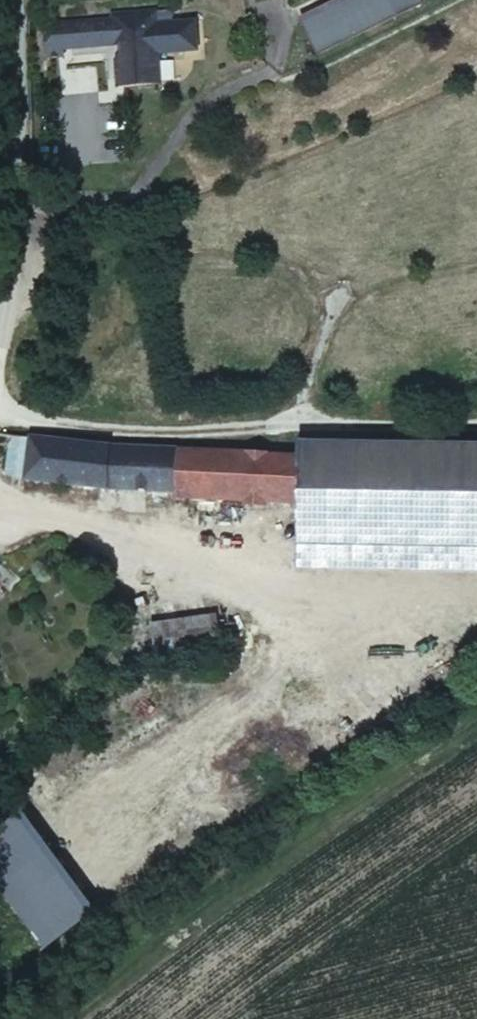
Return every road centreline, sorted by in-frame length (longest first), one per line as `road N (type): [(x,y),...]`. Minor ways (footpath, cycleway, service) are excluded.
road 1 (track): [(476,603),(301,593),(0,503)]
road 2 (unclassified): [(476,420),(56,427),(0,415)]
road 3 (unclassified): [(19,233),(70,203),(116,202),(212,102),(260,81),(273,63),(277,21)]
road 4 (unclassified): [(19,0),(19,233)]
road 5 (unclassified): [(0,370),(19,233)]

